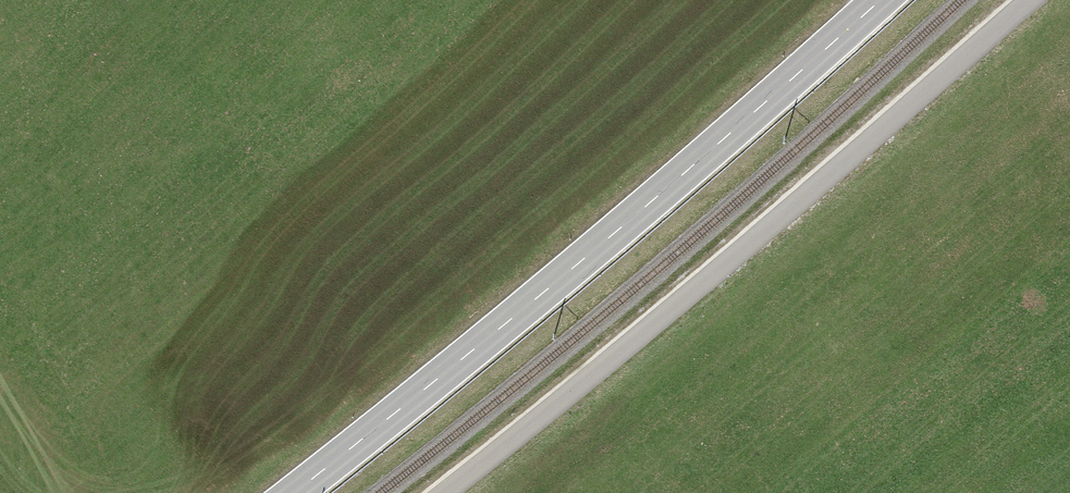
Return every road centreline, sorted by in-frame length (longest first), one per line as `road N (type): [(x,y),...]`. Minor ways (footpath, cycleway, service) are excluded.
road 1 (primary): [(881,0),(556,282),(294,492)]
road 2 (unclassified): [(1030,0),(445,492)]

